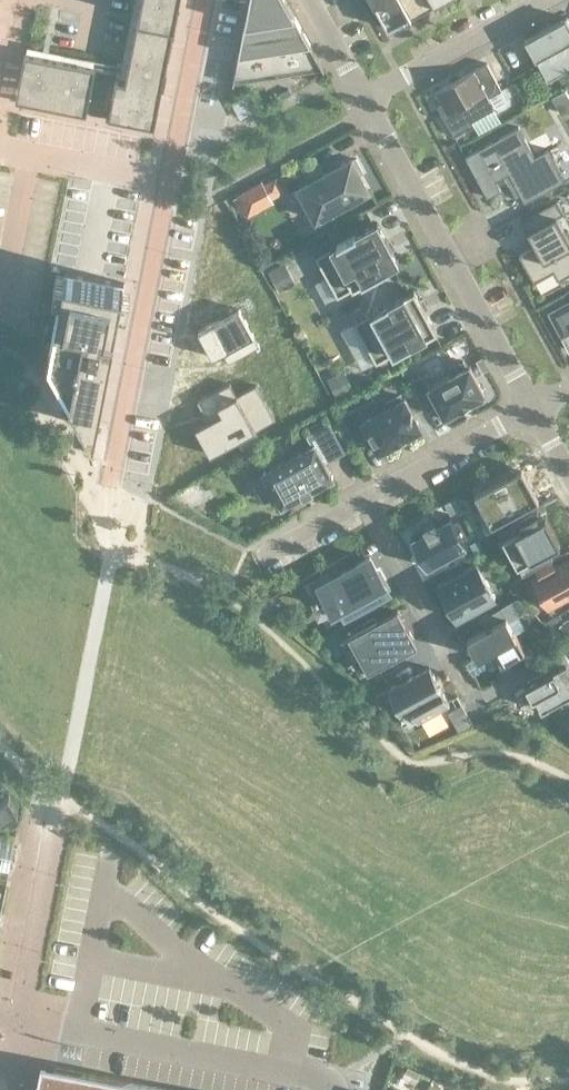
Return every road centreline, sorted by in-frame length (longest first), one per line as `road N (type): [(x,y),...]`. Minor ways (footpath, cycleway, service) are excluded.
road 1 (residential): [(362,96),(532,409)]
road 2 (residential): [(330,1089),(284,1071),(16,1022)]
road 3 (residential): [(110,485),(166,183)]
road 4 (residential): [(364,500),(476,707)]
road 5 (residential): [(362,96),(542,0)]
road 6 (residential): [(16,1022),(54,827)]
road 7 (residential): [(364,500),(532,409)]
road 8 (residential): [(166,183),(204,0)]

